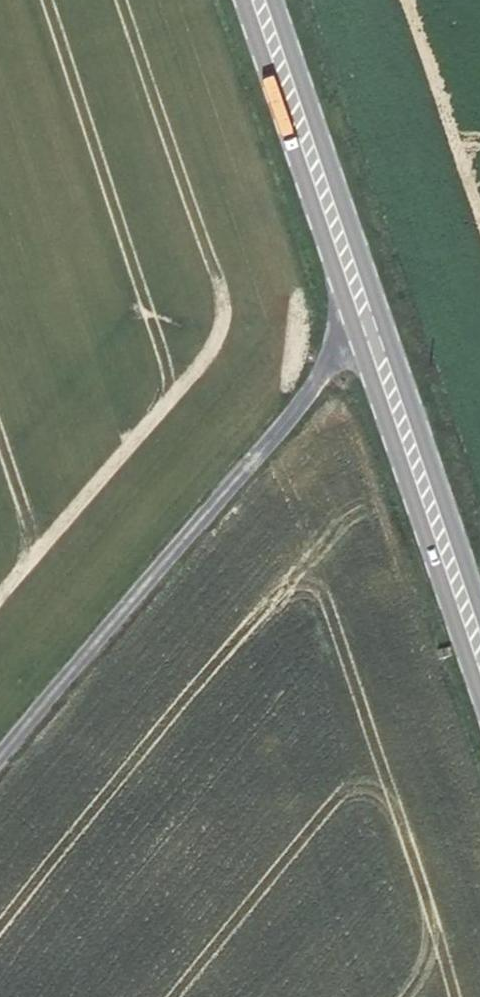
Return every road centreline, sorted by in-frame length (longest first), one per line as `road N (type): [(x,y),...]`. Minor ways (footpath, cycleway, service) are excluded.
road 1 (tertiary): [(367,317),(0,757)]
road 2 (primary): [(479,666),(367,317)]
road 3 (primary): [(367,317),(253,0)]

